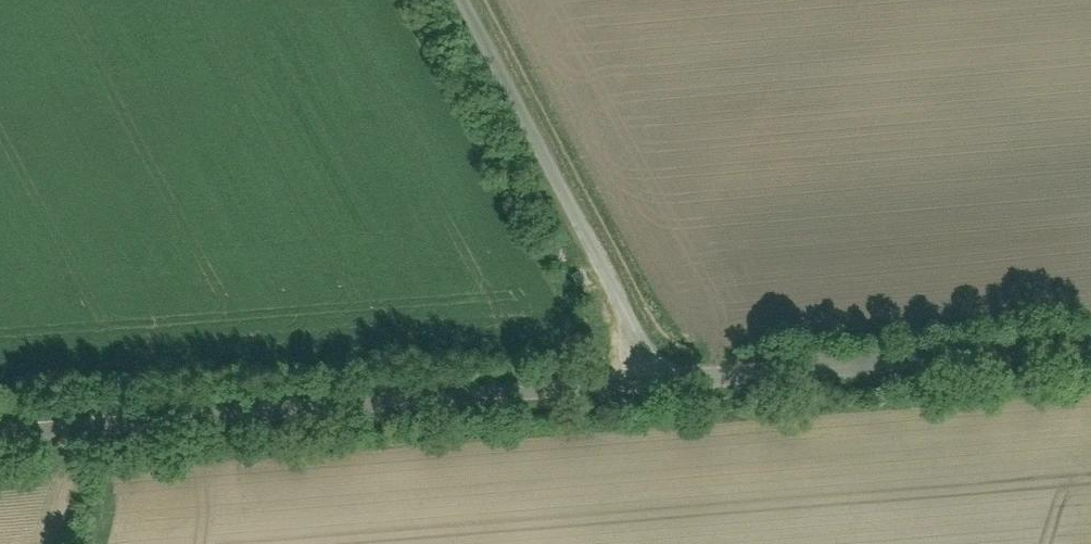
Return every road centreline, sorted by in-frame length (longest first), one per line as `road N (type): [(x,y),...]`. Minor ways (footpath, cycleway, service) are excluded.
road 1 (unclassified): [(664,385),(0,445)]
road 2 (unclassified): [(664,385),(463,0)]
road 3 (unclassified): [(1090,350),(664,385)]

